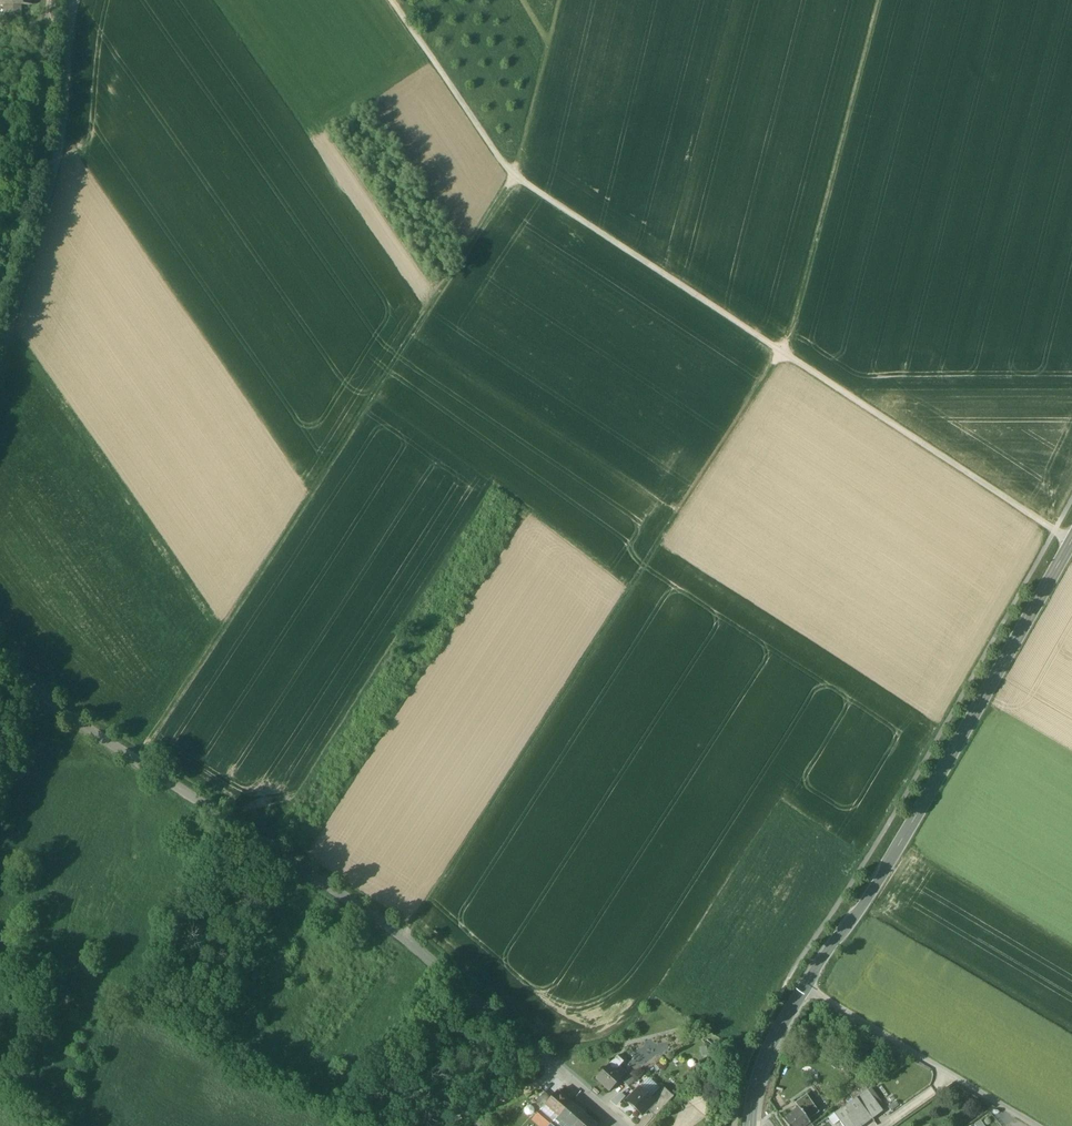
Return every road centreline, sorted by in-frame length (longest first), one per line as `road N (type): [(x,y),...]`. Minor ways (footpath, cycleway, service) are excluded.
road 1 (track): [(569,0),(522,182),(140,764)]
road 2 (unclassified): [(569,1078),(401,940),(72,717),(0,651)]
road 3 (track): [(401,940),(788,354)]
road 4 (secondary): [(751,1125),(767,1053),(941,776),(1071,541)]
road 5 (track): [(394,0),(522,182),(788,354)]
road 6 (track): [(0,942),(370,1125)]
road 7 (unclassified): [(0,378),(61,164),(79,0)]
road 8 (track): [(788,354),(884,0)]
road 9 (track): [(788,354),(1071,541)]
road 10 (track): [(1036,1125),(804,988)]

